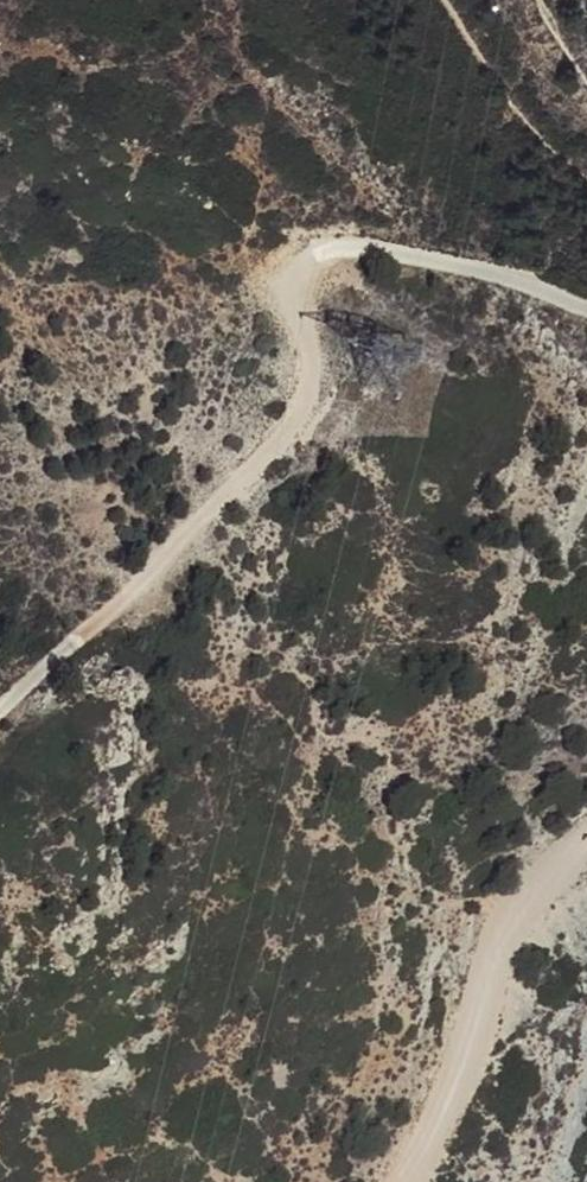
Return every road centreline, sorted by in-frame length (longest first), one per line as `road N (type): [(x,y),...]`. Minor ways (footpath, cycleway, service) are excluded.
road 1 (track): [(0,713),(144,581),(306,404),(313,370),(300,298),(307,264),(336,245),(422,256),(586,306)]
road 2 (track): [(586,848),(522,909),(490,1039),(447,1154),(424,1181)]
road 3 (track): [(445,0),(555,157),(586,179)]

